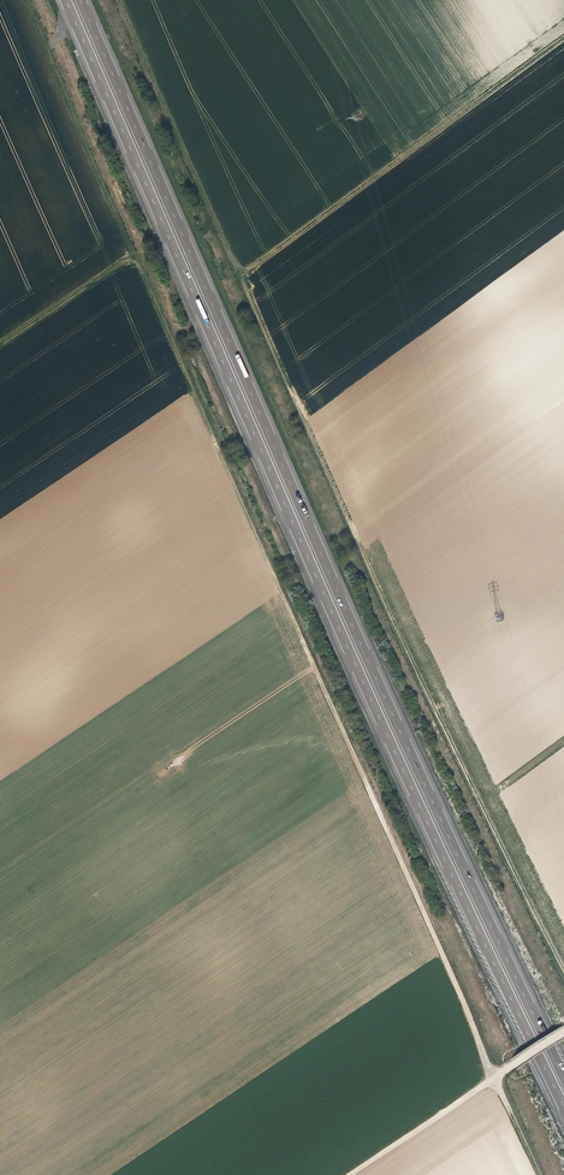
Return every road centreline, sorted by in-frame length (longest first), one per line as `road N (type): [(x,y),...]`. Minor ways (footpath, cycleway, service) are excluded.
road 1 (motorway): [(67,0),(390,739),(563,1101)]
road 2 (motorway): [(563,1064),(304,514),(82,0)]
road 3 (track): [(0,346),(133,257),(538,1174)]
road 4 (track): [(563,969),(401,639),(240,275)]
road 5 (track): [(563,41),(240,275)]
road 6 (track): [(240,275),(118,0)]
road 7 (track): [(133,257),(26,0)]
road 8 (track): [(494,1077),(349,1174)]

